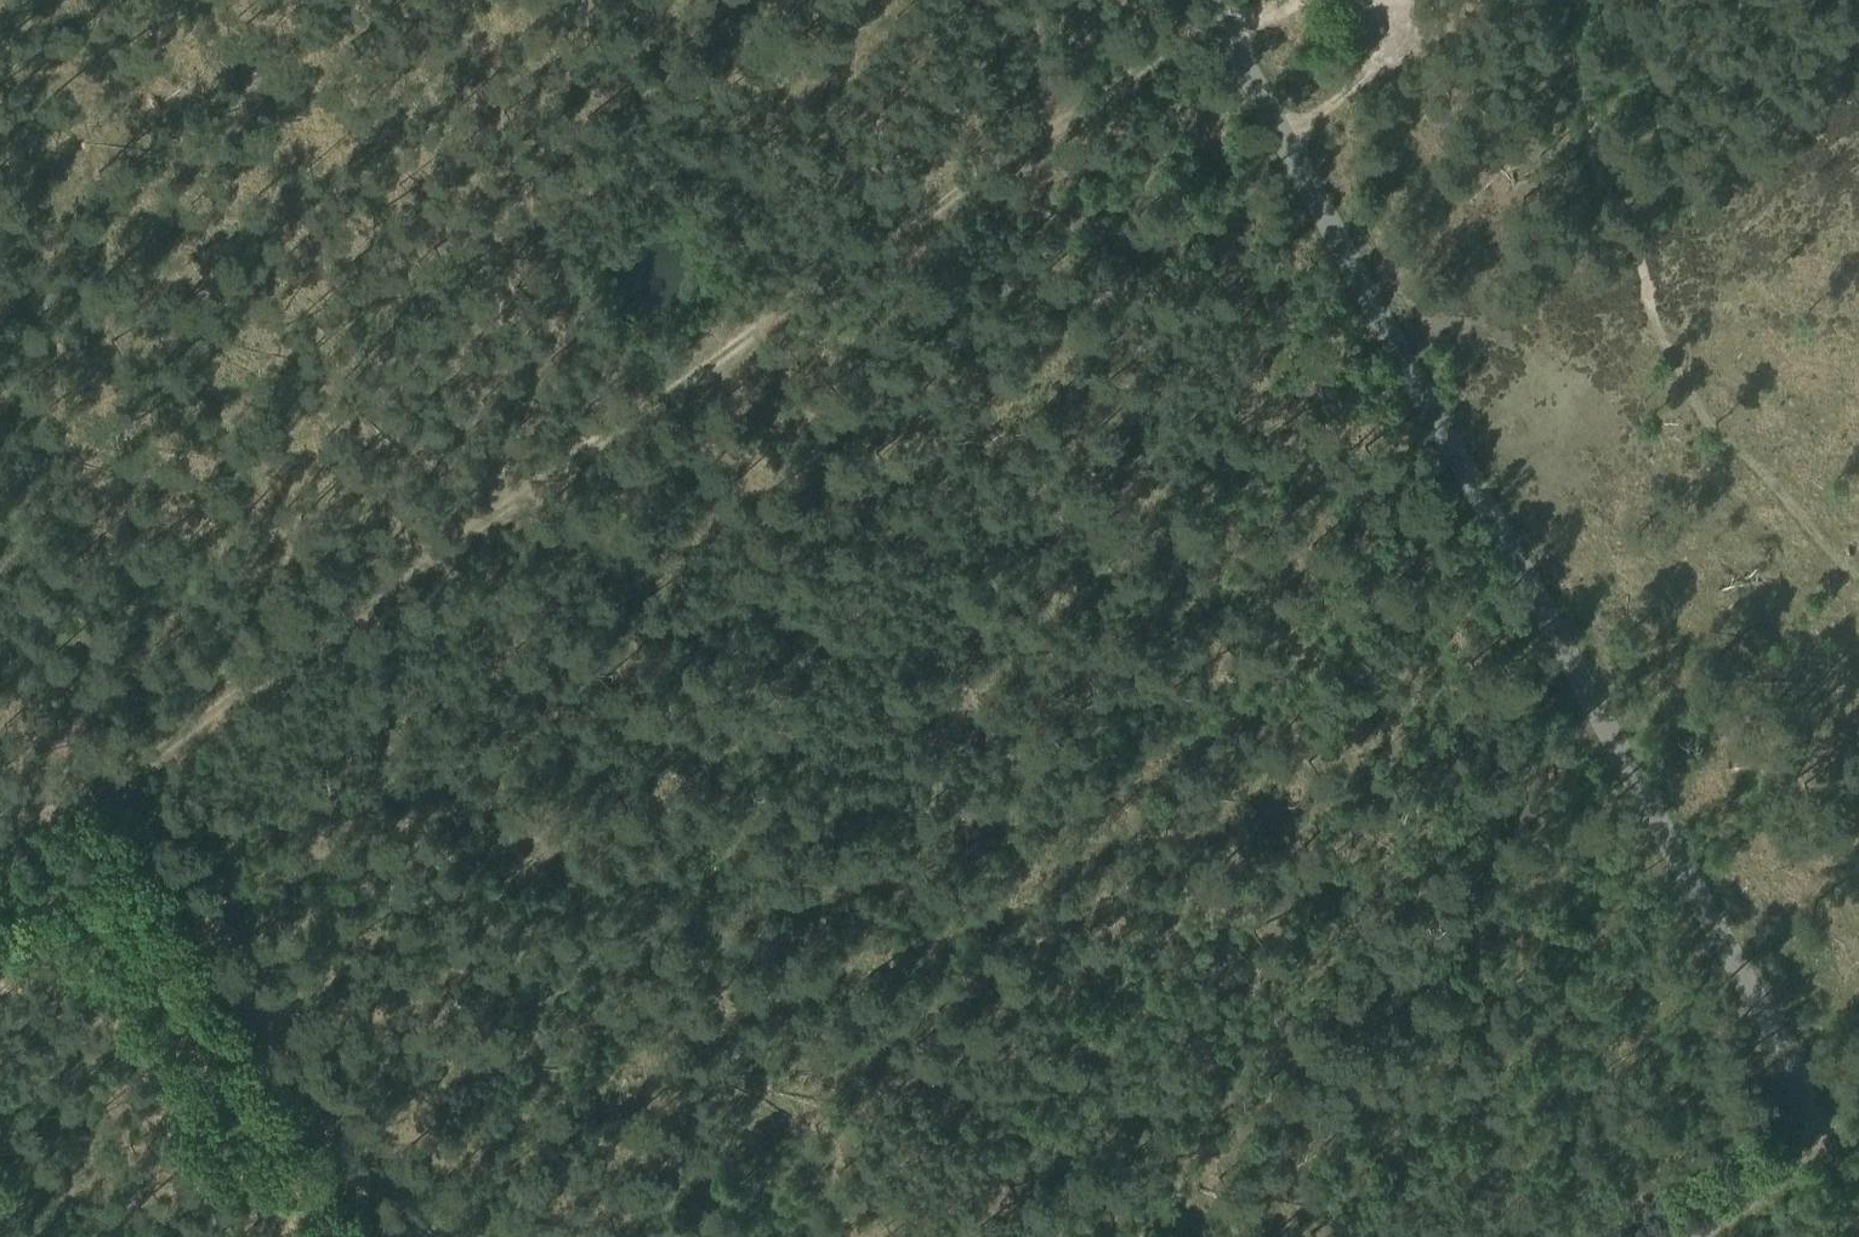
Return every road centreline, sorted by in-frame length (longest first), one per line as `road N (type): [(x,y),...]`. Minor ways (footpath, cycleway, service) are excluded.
road 1 (track): [(0,877),(1203,24),(1283,0)]
road 2 (unclassified): [(1684,1236),(1794,1162),(1803,1123),(1798,1073),(1191,0)]
road 3 (track): [(1858,600),(1696,417),(1642,317),(1638,246),(1578,71),(1540,32),(1477,0)]
road 4 (track): [(1333,0),(1361,29),(1372,61),(1278,156)]

